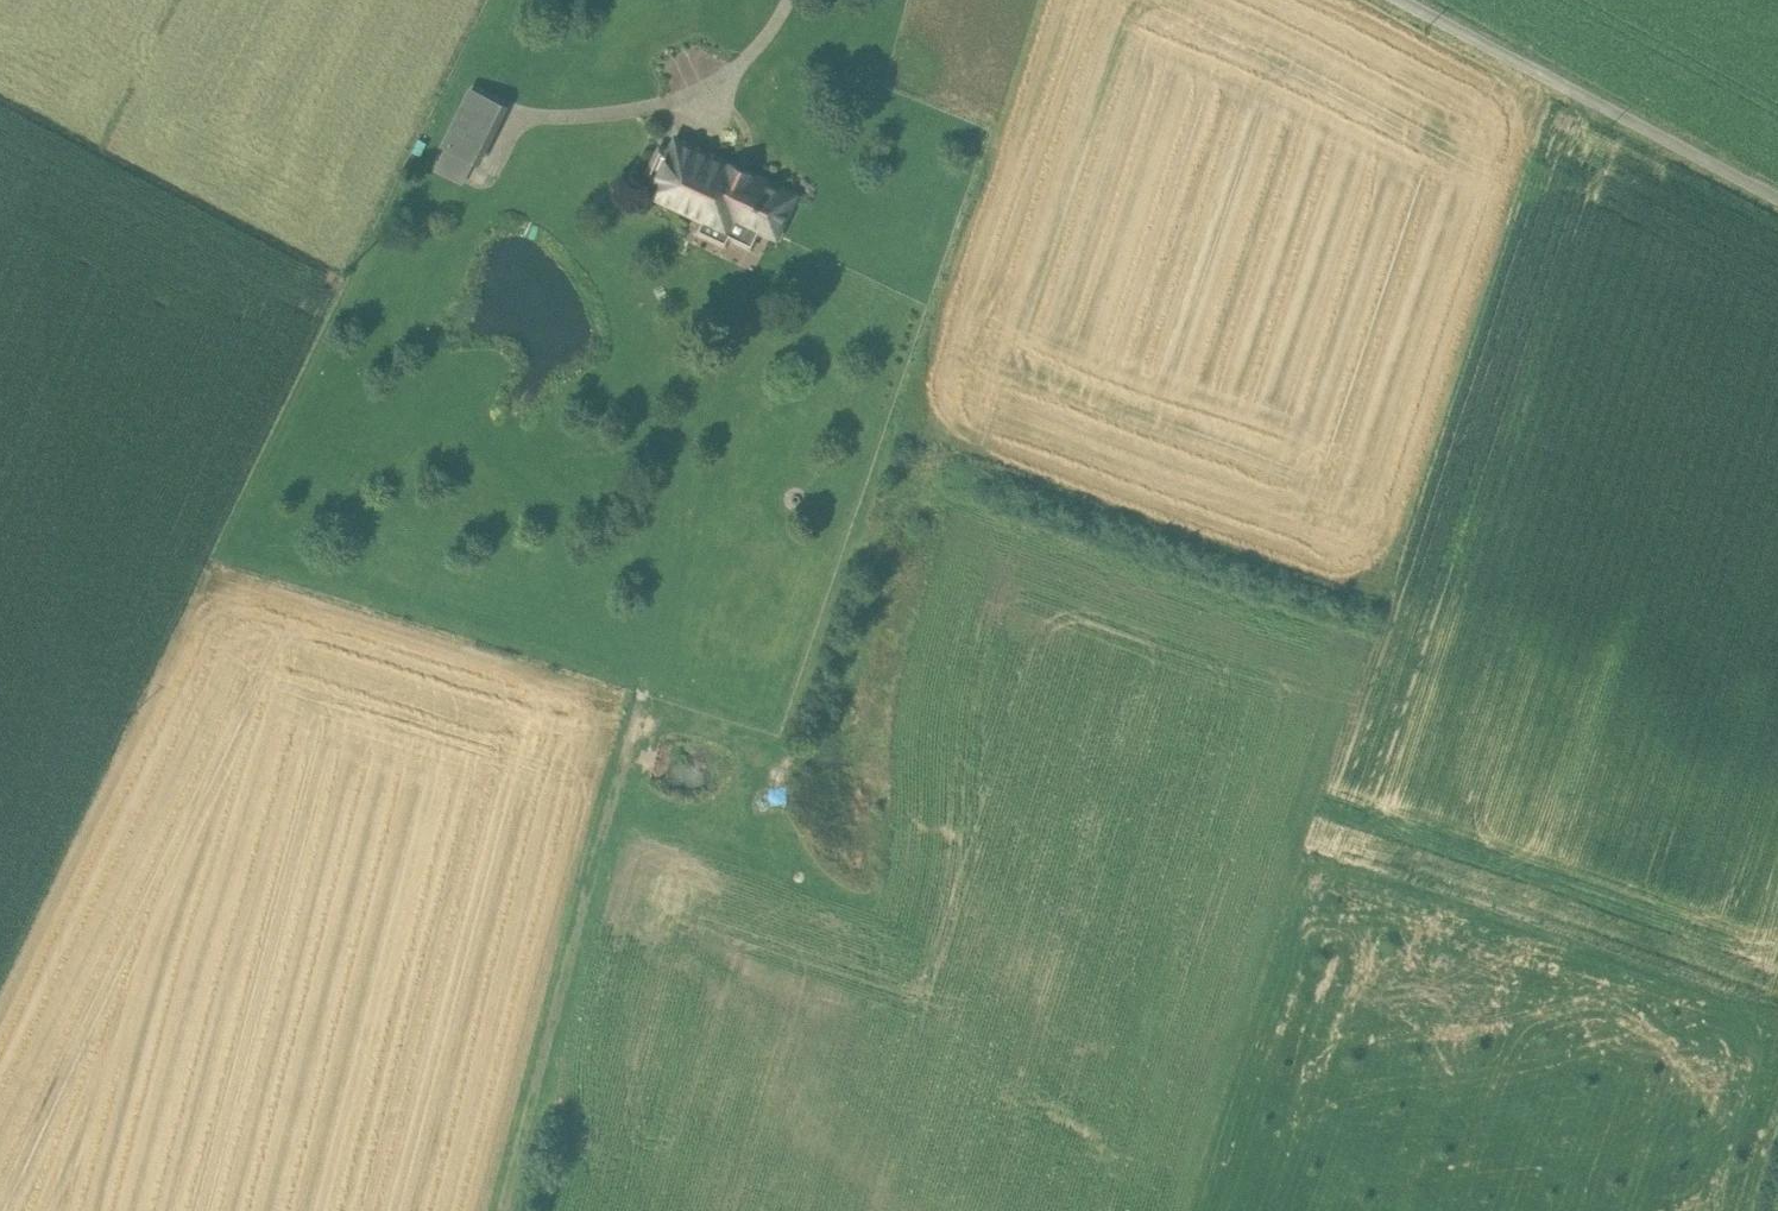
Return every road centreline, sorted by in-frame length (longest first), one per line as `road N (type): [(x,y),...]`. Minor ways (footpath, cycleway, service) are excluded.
road 1 (track): [(1411,0),(1777,193)]

